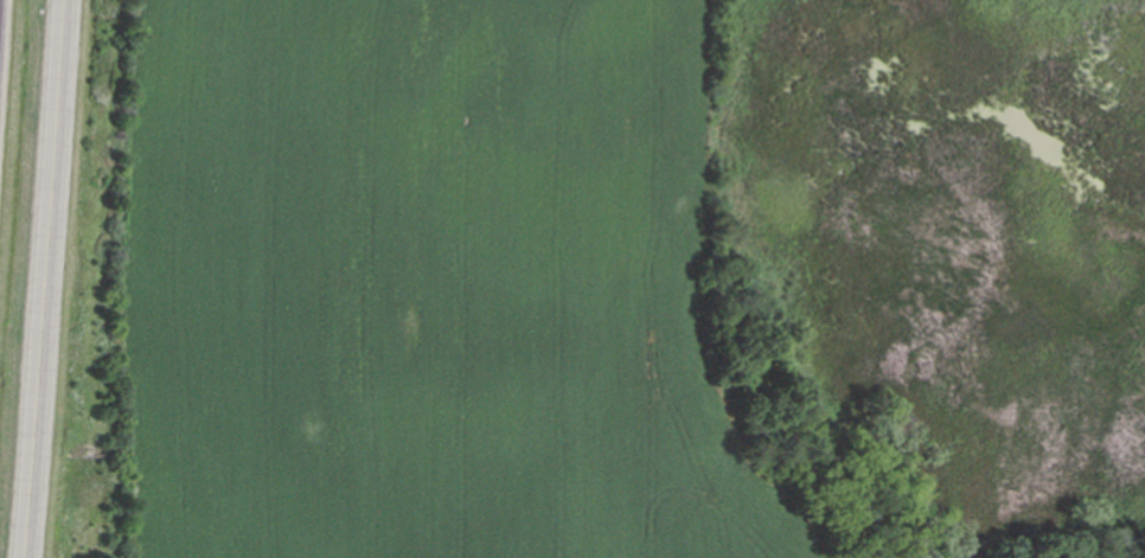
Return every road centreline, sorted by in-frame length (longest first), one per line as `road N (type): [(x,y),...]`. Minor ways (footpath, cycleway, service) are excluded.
road 1 (motorway): [(33,557),(69,0)]

